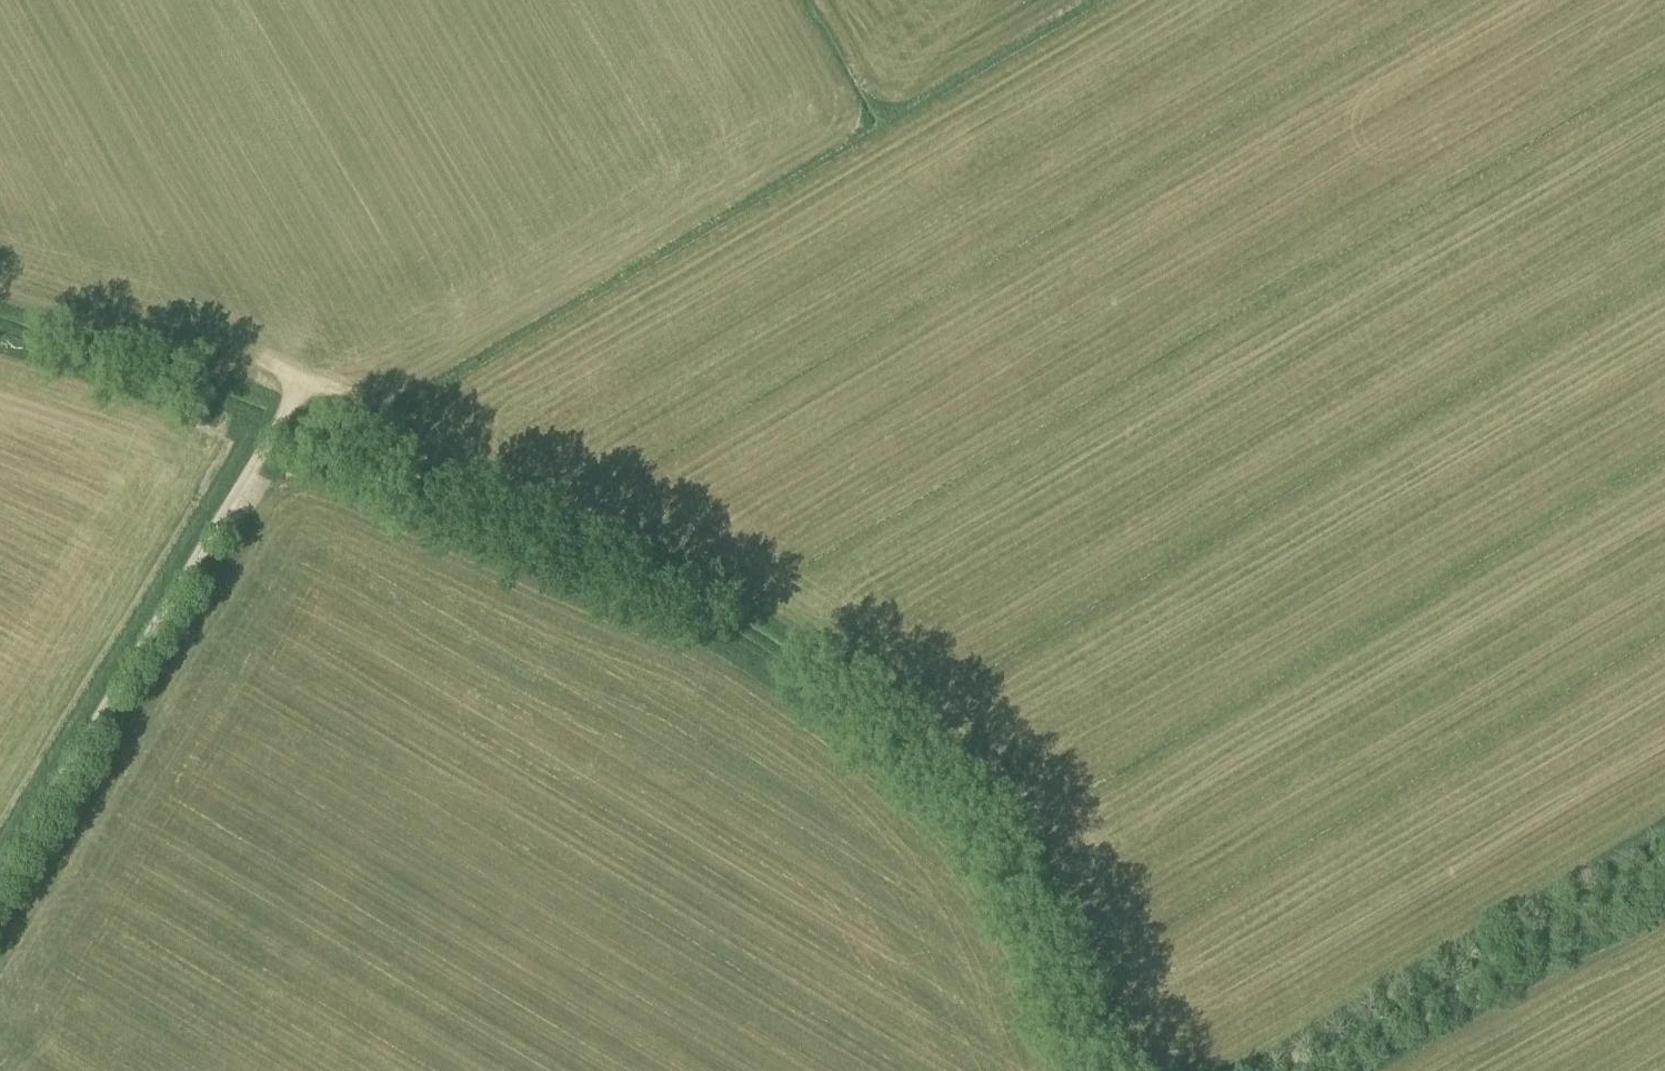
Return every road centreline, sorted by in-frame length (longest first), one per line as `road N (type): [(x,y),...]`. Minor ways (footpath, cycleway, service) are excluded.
road 1 (unclassified): [(0,880),(276,428)]

